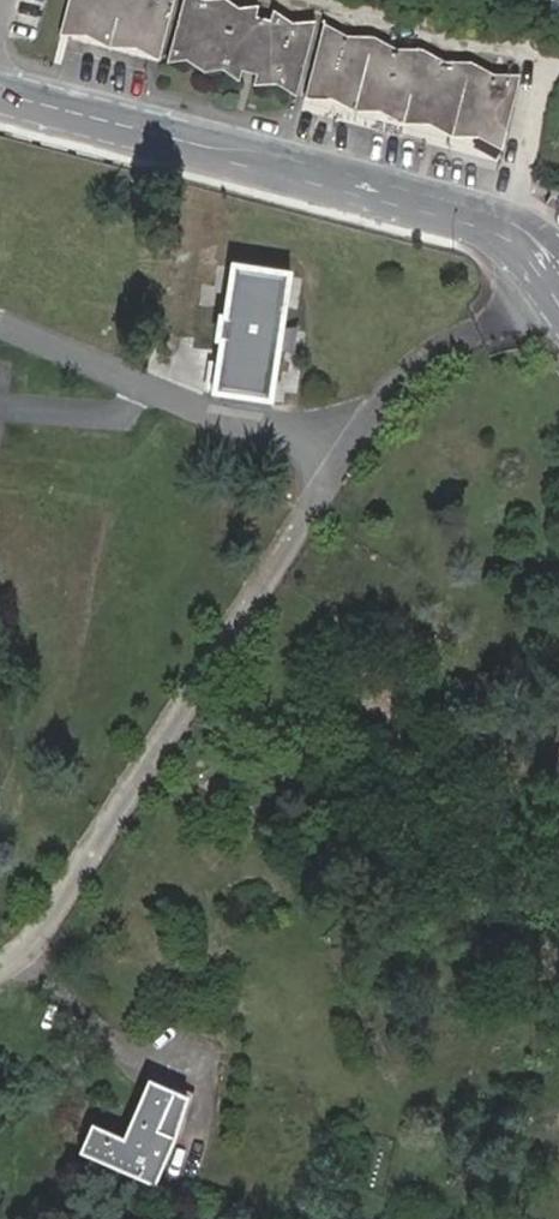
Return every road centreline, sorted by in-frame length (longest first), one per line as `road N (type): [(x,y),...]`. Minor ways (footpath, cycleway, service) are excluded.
road 1 (tertiary): [(0,93),(450,208),(508,227),(558,268)]

